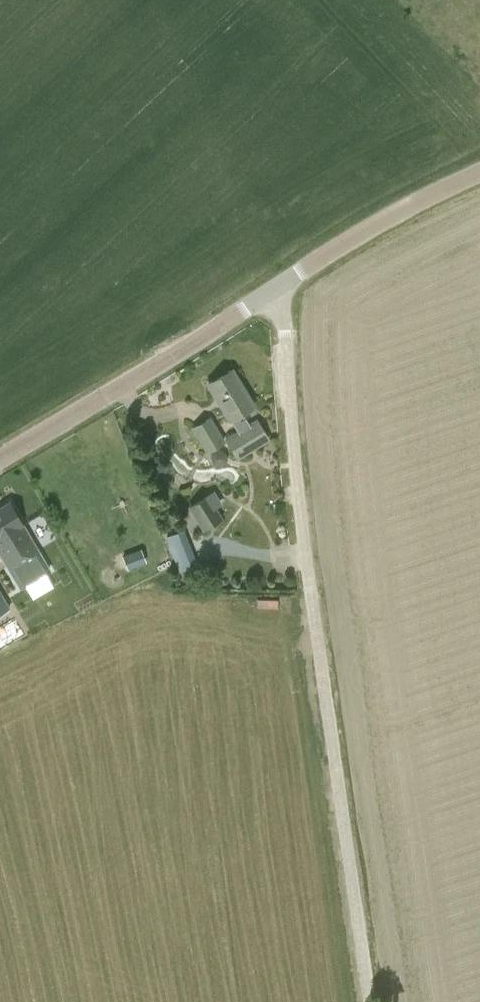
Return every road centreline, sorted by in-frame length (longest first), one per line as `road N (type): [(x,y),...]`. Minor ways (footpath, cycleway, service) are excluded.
road 1 (unclassified): [(370,1001),(301,531),(285,331),(273,289)]
road 2 (tertiary): [(0,457),(273,289)]
road 3 (tertiary): [(479,171),(363,230),(273,289)]

